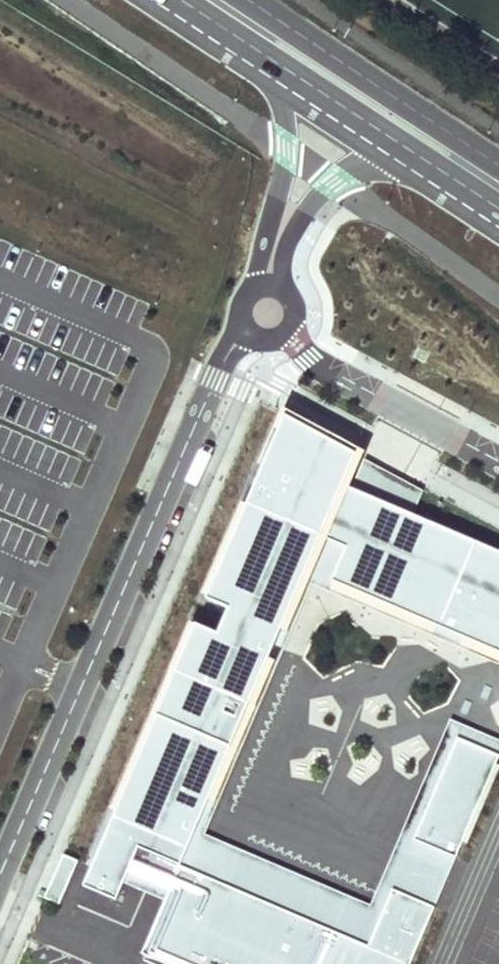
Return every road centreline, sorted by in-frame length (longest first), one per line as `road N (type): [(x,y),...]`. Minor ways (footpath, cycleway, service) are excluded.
road 1 (residential): [(0,876),(238,327)]
road 2 (primary): [(498,166),(248,0)]
road 3 (residential): [(498,469),(238,327)]
road 4 (residential): [(287,71),(288,151),(269,255)]
road 5 (residential): [(269,255),(334,184),(404,150)]
road 6 (primary): [(287,71),(404,150)]
road 7 (primary): [(176,0),(287,71)]

